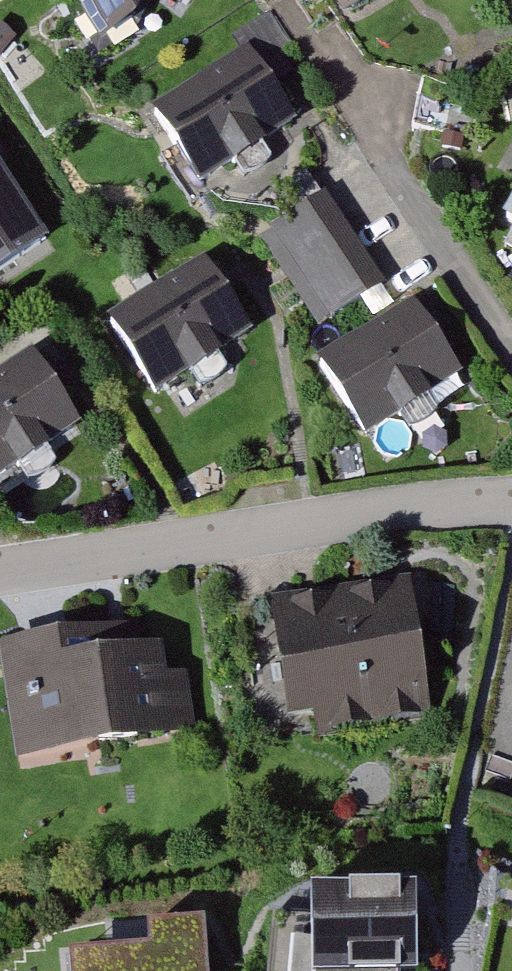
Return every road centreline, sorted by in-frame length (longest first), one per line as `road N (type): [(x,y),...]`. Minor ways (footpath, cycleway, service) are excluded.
road 1 (residential): [(0,574),(402,507),(511,502)]

